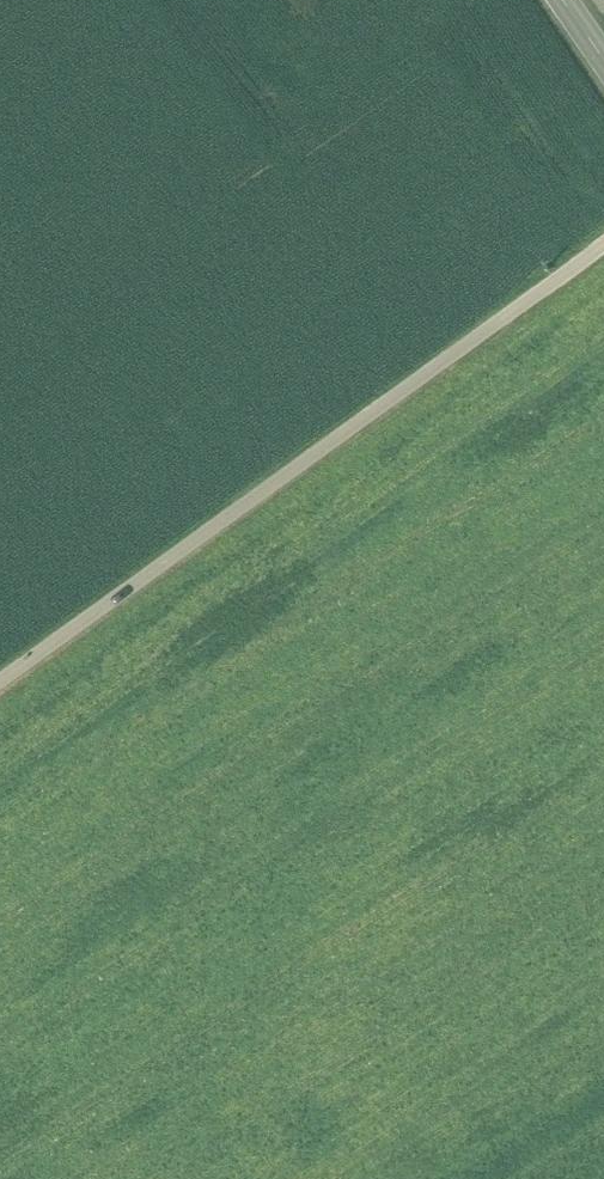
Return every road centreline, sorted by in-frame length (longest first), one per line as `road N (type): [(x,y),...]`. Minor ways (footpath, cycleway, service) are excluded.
road 1 (unclassified): [(0,683),(603,248)]

